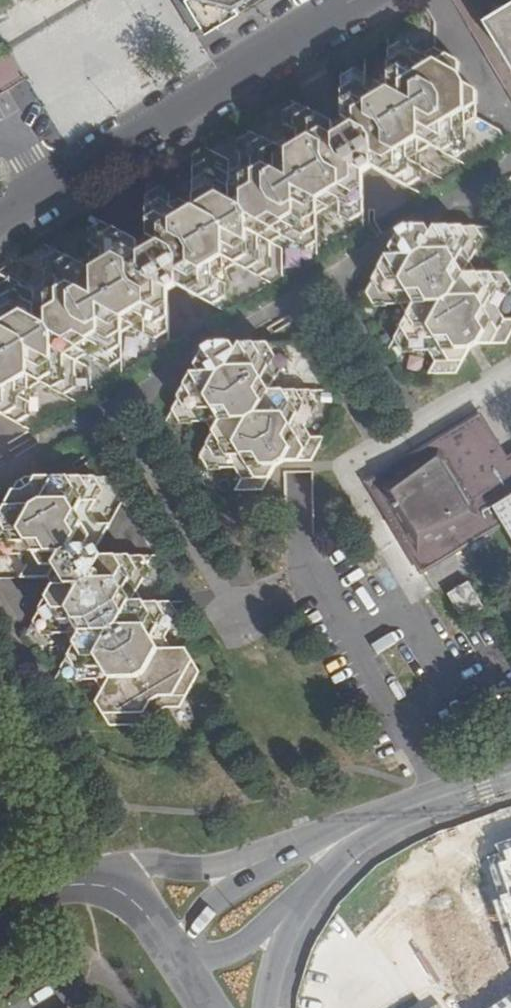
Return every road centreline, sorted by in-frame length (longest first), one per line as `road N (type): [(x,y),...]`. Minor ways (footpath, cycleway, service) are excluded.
road 1 (tertiary): [(0,210),(346,0)]
road 2 (secondary): [(510,774),(336,842)]
road 3 (tertiary): [(235,872),(135,867),(59,887)]
road 4 (tertiary): [(59,887),(107,887),(132,900),(176,962)]

